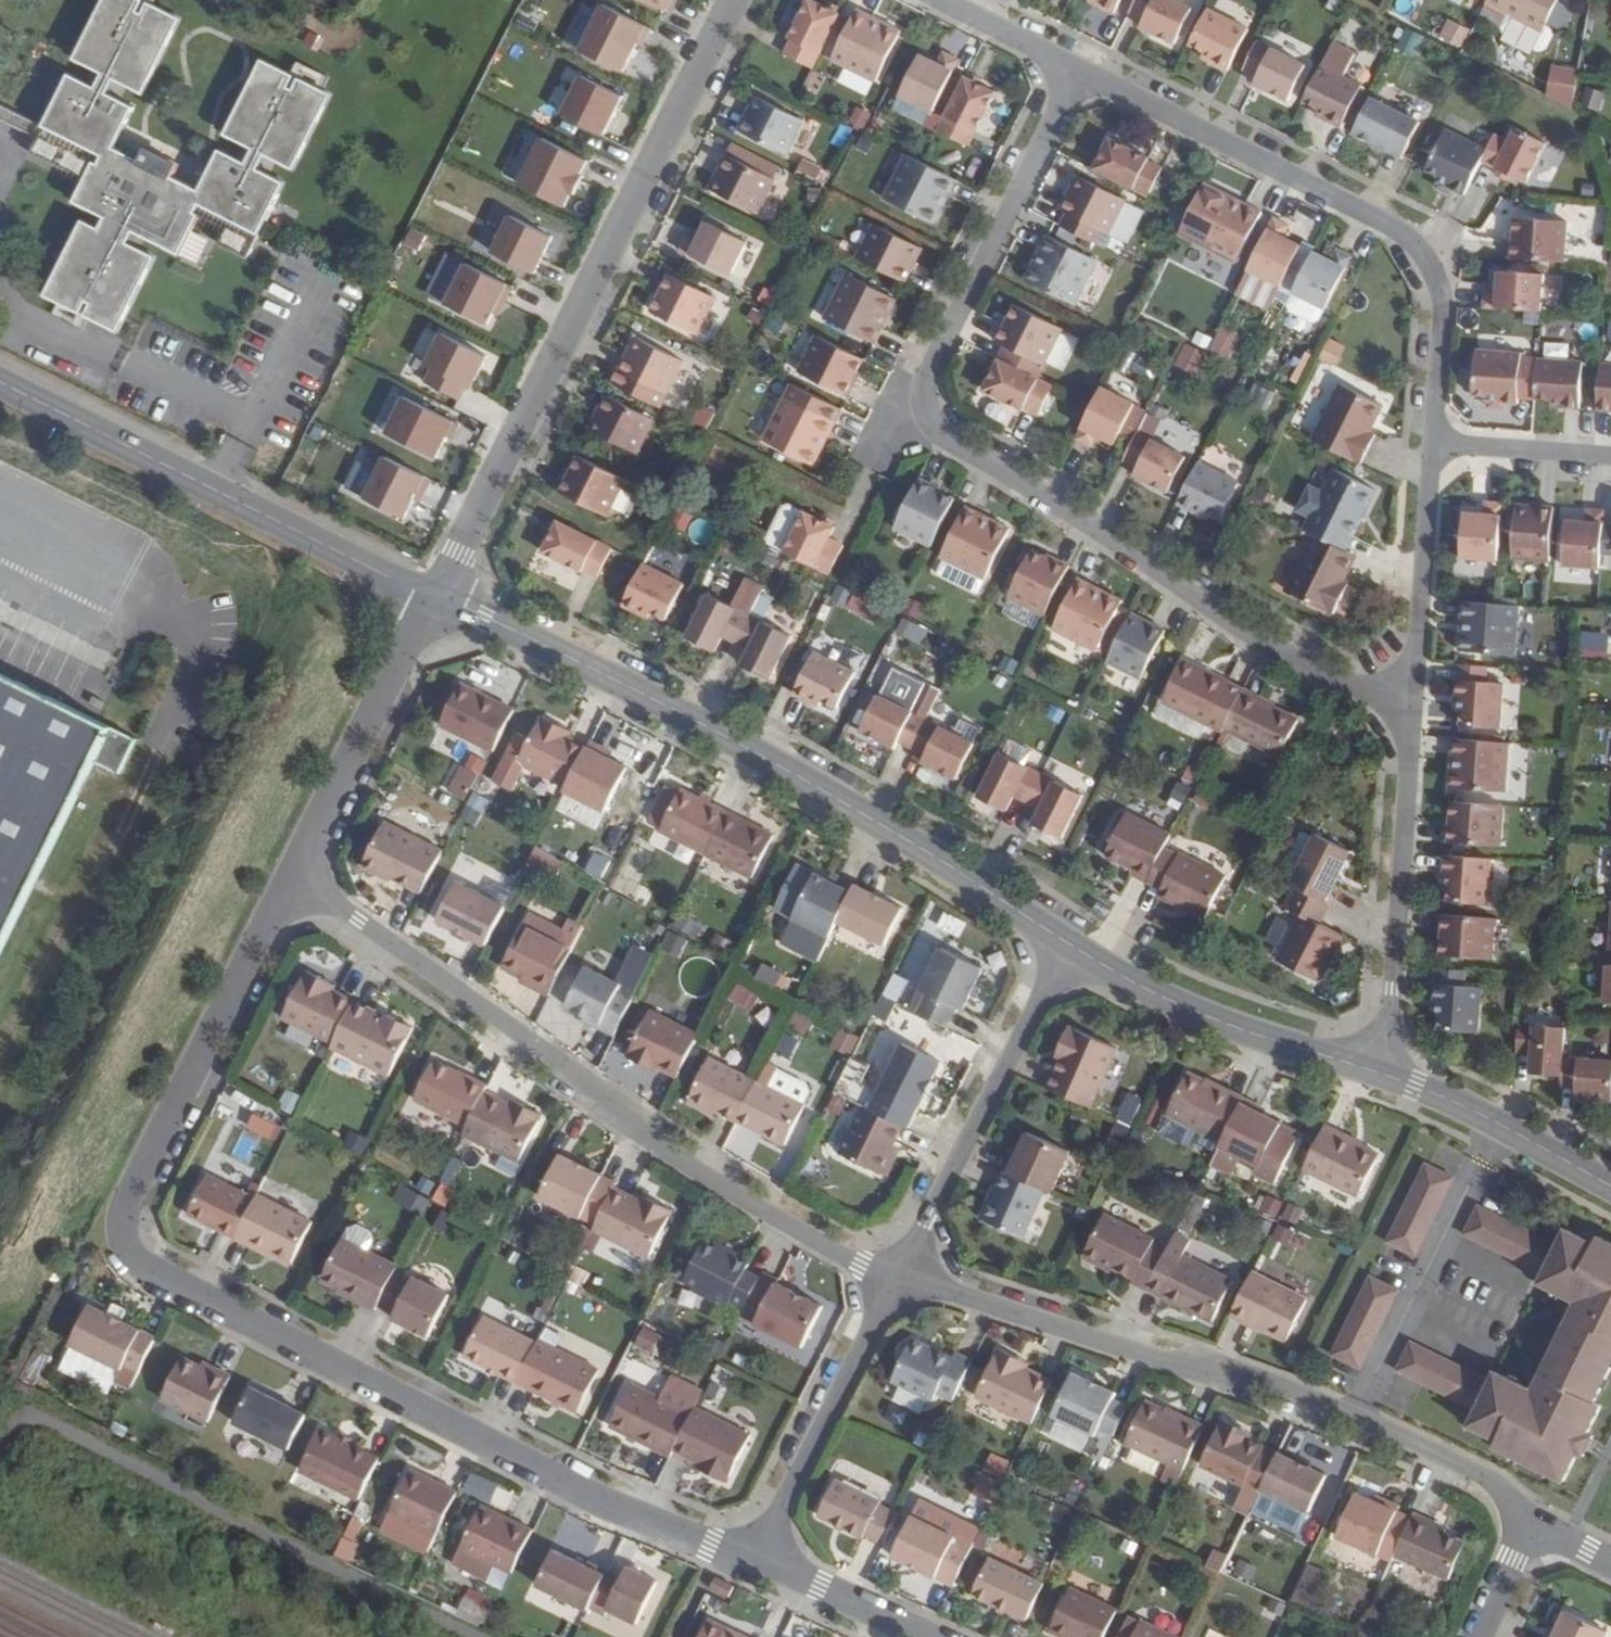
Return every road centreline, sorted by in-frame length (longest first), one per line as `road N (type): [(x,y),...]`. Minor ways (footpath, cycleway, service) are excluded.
road 1 (residential): [(757,1559),(588,1491),(131,1254),(121,1229),(129,1201),(293,880)]
road 2 (residential): [(1415,705),(1332,680),(1264,643),(1063,506),(952,444),(928,411),(929,378),(1078,70)]
road 3 (residential): [(900,1278),(861,1266),(737,1195),(558,1057),(293,880)]
road 4 (residential): [(1076,946),(753,749),(443,593)]
road 5 (residential): [(1525,1523),(1485,1475),(1263,1379),(1160,1358),(900,1278)]
road 6 (residential): [(443,593),(734,0)]
road 7 (residential): [(1433,441),(1444,296),(1427,259),(1400,229),(1078,70)]
road 8 (unclassified): [(443,593),(0,379)]
road 9 (residential): [(1076,946),(900,1278)]
road 10 (residential): [(1386,1071),(1415,705)]
road 11 (residential): [(1386,1071),(1241,1031),(1076,946)]
road 12 (residential): [(293,880),(443,593)]
road 13 (residential): [(900,1278),(757,1559)]
road 14 (residential): [(1415,705),(1433,441)]
road 15 (residential): [(1610,1187),(1386,1071)]
road 16 (residential): [(926,1636),(757,1559)]
road 17 (residential): [(1433,441),(1610,454)]
road 18 (residential): [(1078,70),(940,0)]
road 19 (residential): [(1525,1523),(1477,1636)]

